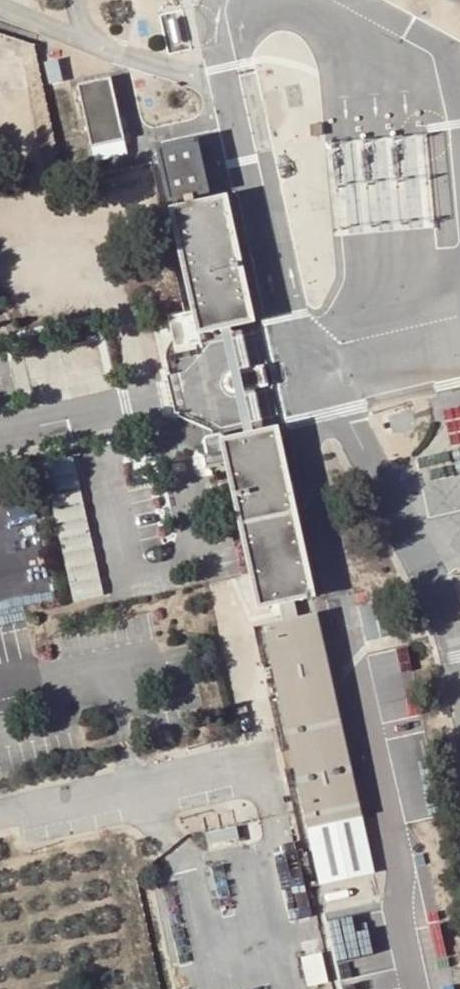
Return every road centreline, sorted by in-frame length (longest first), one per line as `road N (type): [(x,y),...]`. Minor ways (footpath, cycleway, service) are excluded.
road 1 (residential): [(132,400),(0,431)]

